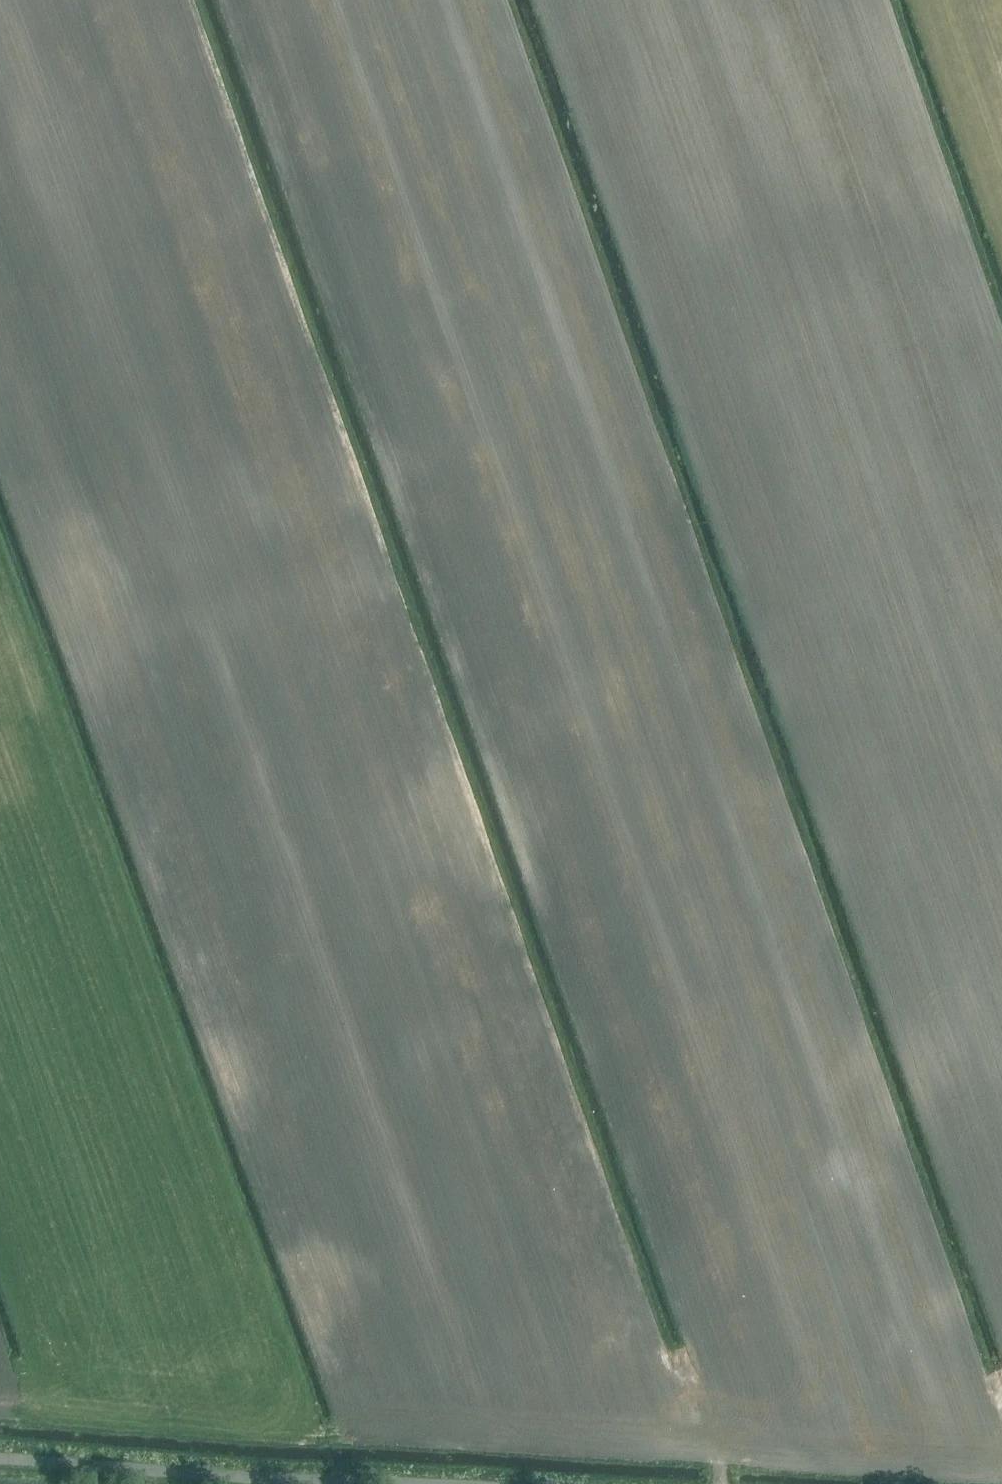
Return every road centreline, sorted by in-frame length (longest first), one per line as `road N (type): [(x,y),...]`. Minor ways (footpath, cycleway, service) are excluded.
road 1 (unclassified): [(444,1483),(0,1454)]

